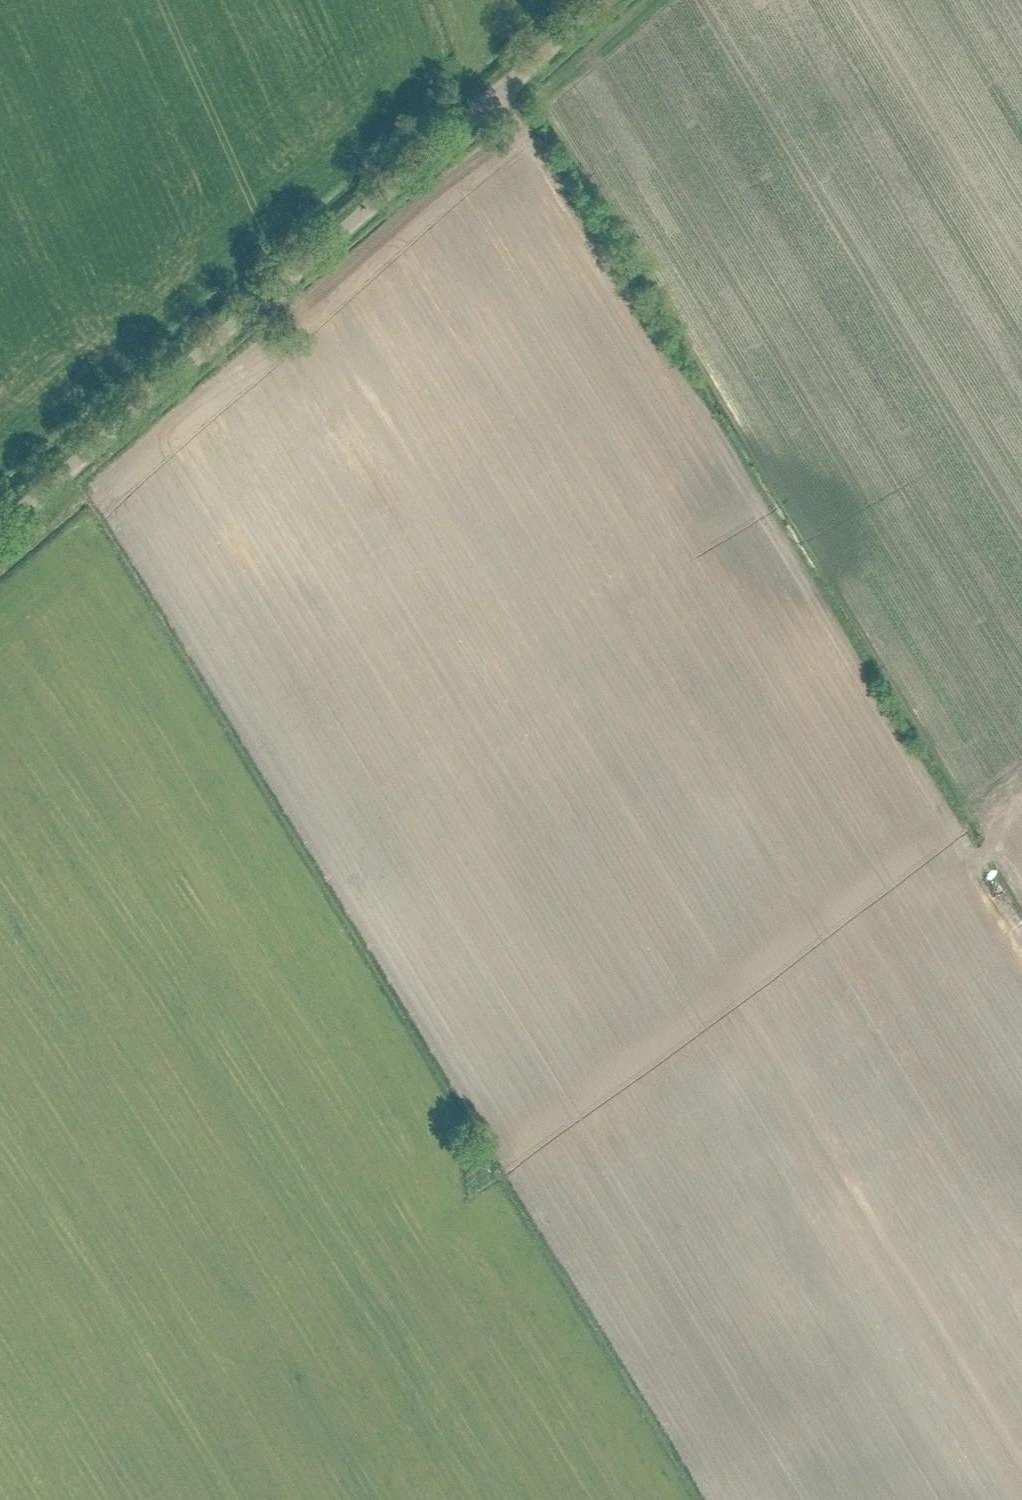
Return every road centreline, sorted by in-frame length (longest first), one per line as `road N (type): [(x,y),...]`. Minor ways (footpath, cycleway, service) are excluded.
road 1 (unclassified): [(0,526),(603,0)]
road 2 (track): [(295,270),(269,239),(162,0)]

